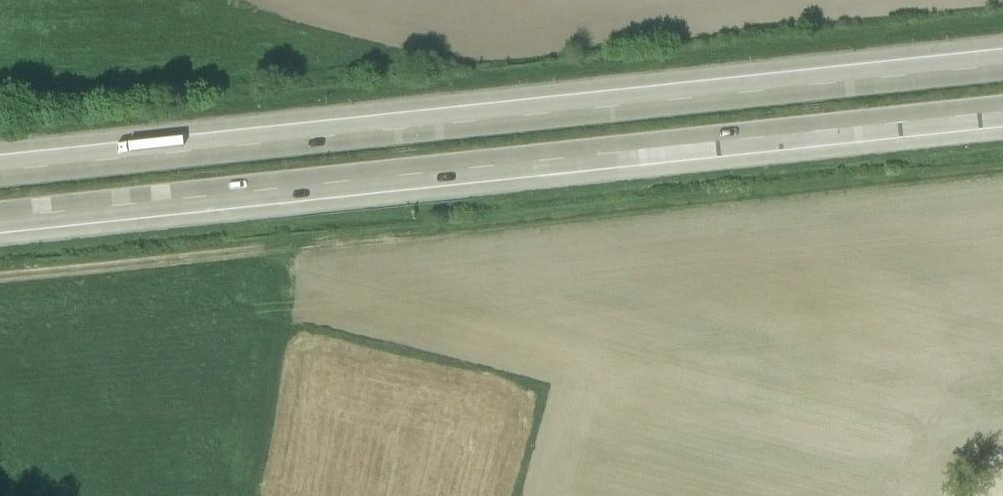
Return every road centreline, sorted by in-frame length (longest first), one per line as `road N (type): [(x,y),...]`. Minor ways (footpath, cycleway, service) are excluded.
road 1 (motorway): [(1002,66),(0,173)]
road 2 (motorway): [(0,220),(1002,114)]
road 3 (track): [(1002,173),(0,278)]

